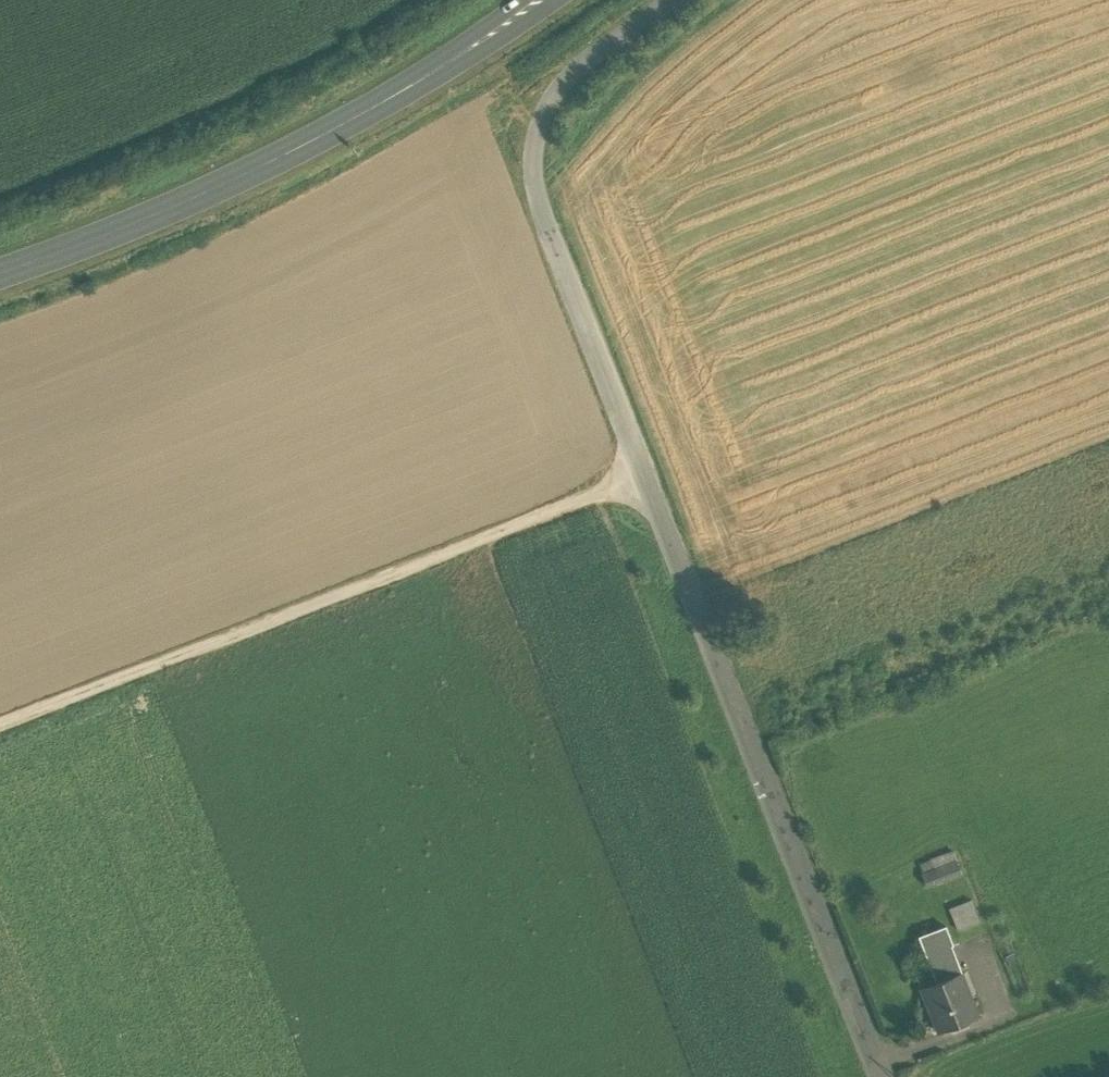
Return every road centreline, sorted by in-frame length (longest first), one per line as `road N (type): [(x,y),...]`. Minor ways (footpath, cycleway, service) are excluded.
road 1 (unclassified): [(882,1076),(535,201),(536,134),(550,103),(573,73),(669,0)]
road 2 (track): [(643,472),(0,725)]
road 3 (primary): [(0,273),(234,179),(399,91),(540,0)]

